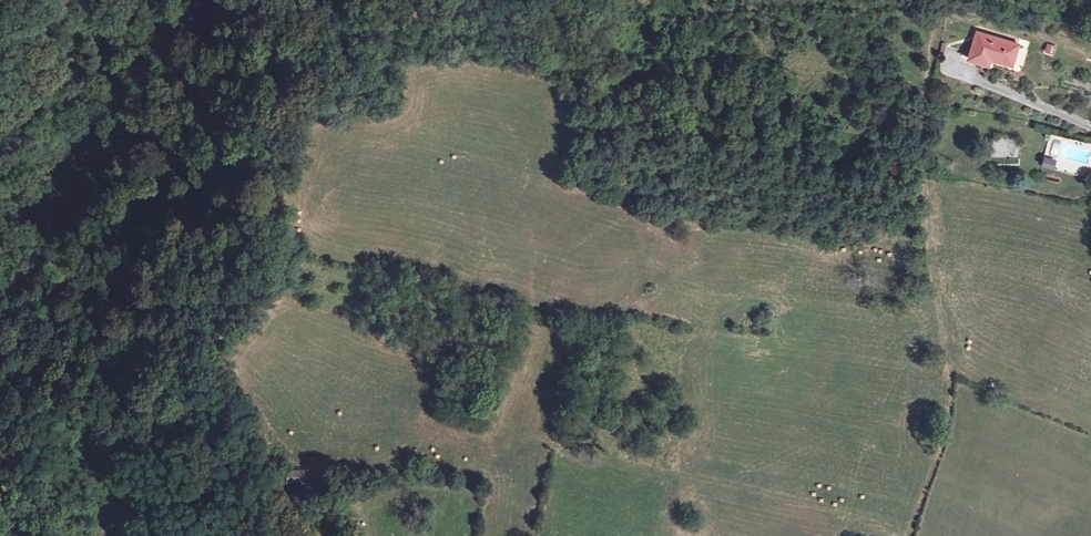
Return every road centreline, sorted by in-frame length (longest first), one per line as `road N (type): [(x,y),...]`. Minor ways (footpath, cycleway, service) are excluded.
road 1 (track): [(909,535),(950,406),(928,246)]

